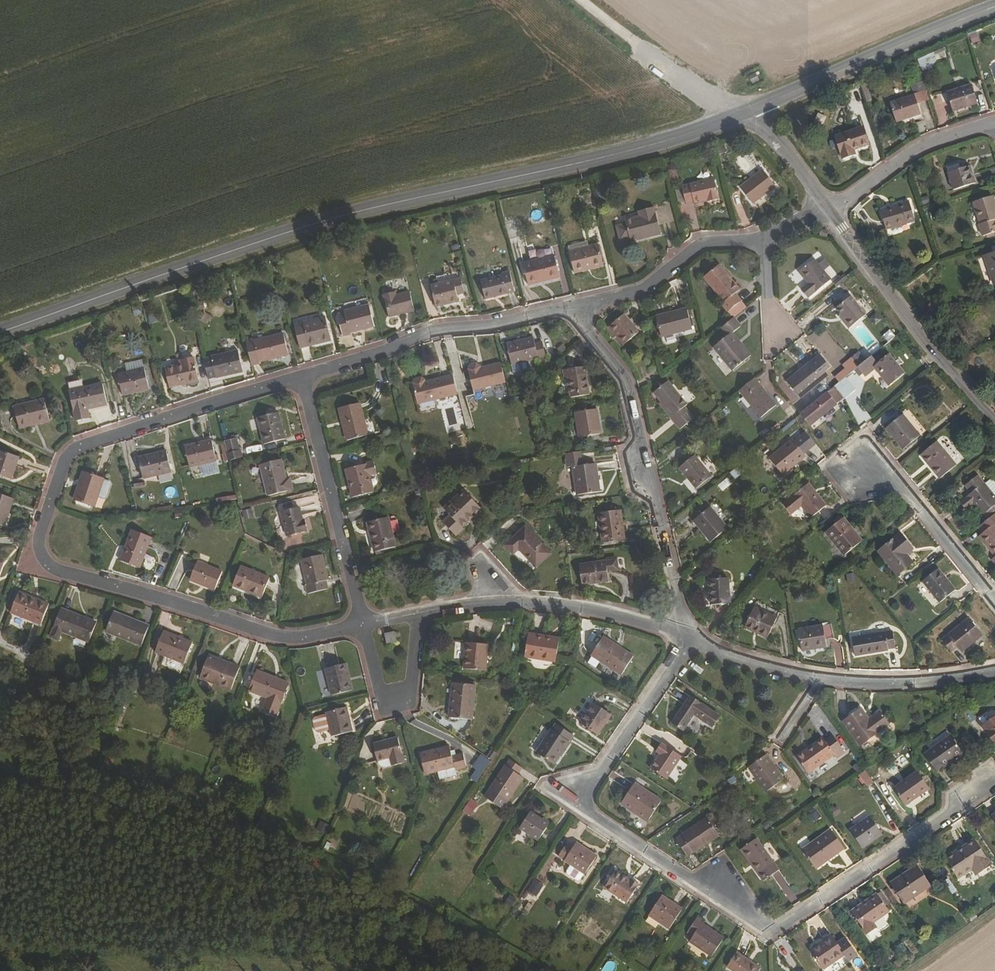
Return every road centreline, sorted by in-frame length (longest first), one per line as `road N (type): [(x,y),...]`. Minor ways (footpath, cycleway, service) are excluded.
road 1 (primary): [(749,112),(662,144),(358,214),(0,328)]
road 2 (residential): [(994,786),(775,934),(584,807),(690,636)]
road 3 (residential): [(357,626),(281,640),(52,568),(37,546),(63,450),(296,373)]
road 4 (residential): [(690,636),(621,385),(572,298)]
road 5 (residential): [(994,667),(885,682),(812,678),(690,636)]
road 6 (residential): [(296,373),(425,329),(572,298)]
road 7 (residential): [(690,636),(583,608),(494,602),(409,617)]
road 8 (primary): [(994,11),(749,112)]
road 9 (residential): [(994,419),(945,367),(831,214)]
road 10 (residential): [(296,373),(357,626)]
road 11 (residential): [(572,298),(635,287),(696,239),(765,240)]
road 12 (residential): [(994,605),(895,483),(852,458)]
road 13 (track): [(583,0),(749,112)]
road 14 (residential): [(994,122),(930,139),(893,160),(831,214)]
road 15 (residential): [(409,617),(401,695),(376,701),(357,626)]
road 16 (residential): [(831,214),(749,112)]

